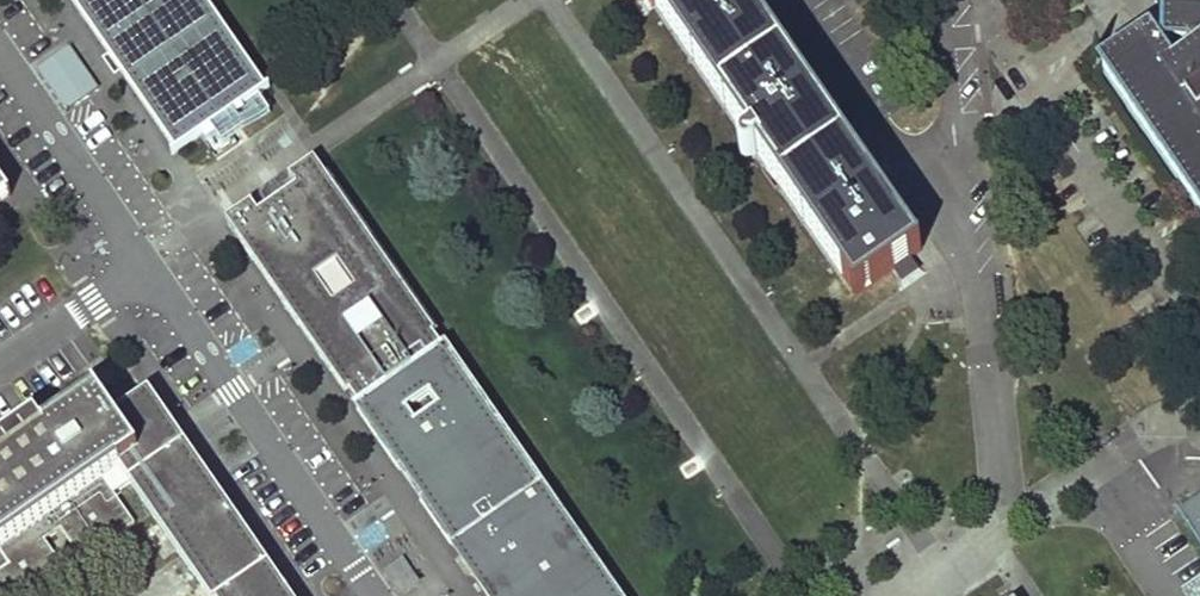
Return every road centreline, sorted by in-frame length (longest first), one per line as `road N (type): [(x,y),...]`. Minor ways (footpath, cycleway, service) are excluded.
road 1 (residential): [(1003,506),(951,36)]
road 2 (residential): [(1199,307),(1031,49),(951,36)]

